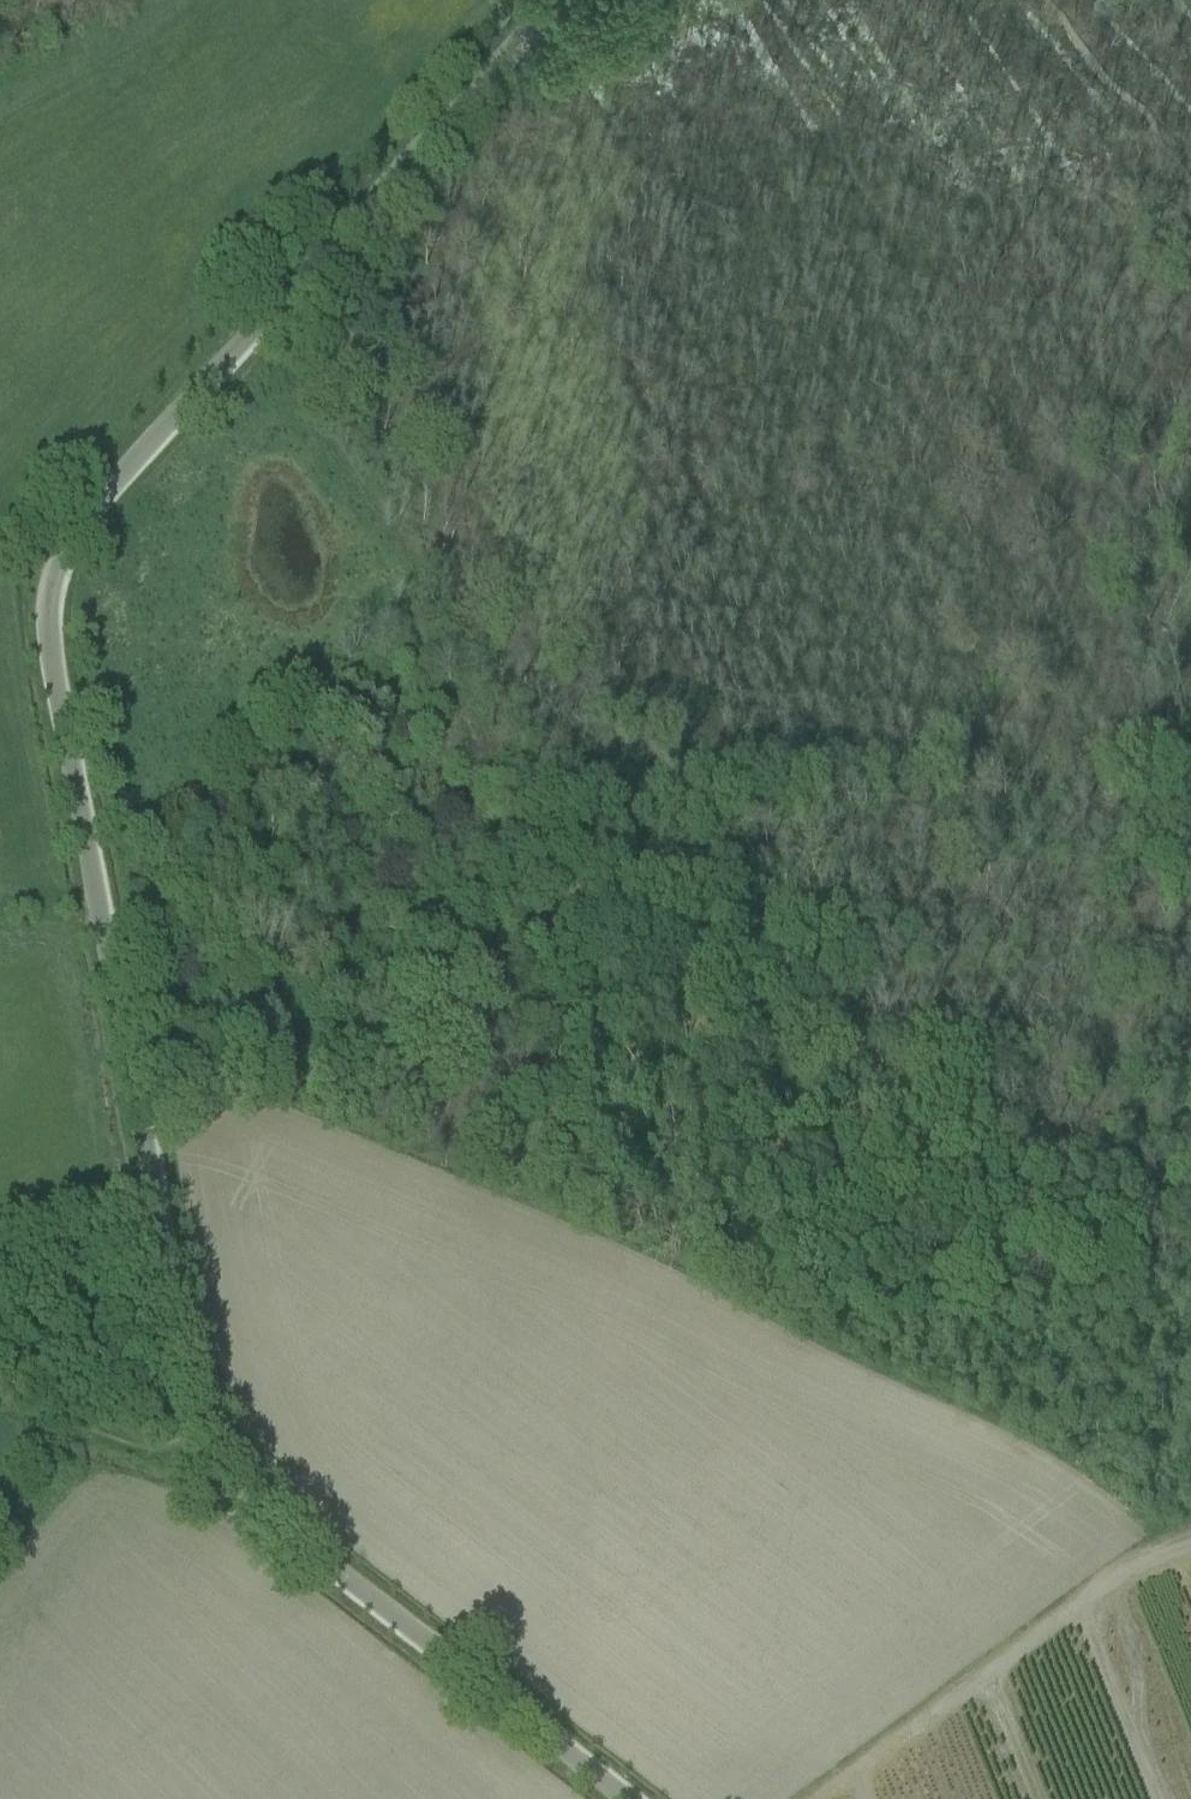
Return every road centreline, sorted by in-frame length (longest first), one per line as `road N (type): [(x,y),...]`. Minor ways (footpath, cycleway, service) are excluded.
road 1 (tertiary): [(626,1798),(266,1517),(220,1461),(193,1383),(43,646),(50,577),(68,540),(553,0)]
road 2 (track): [(864,1798),(854,1774),(1135,1558),(1190,1542)]

